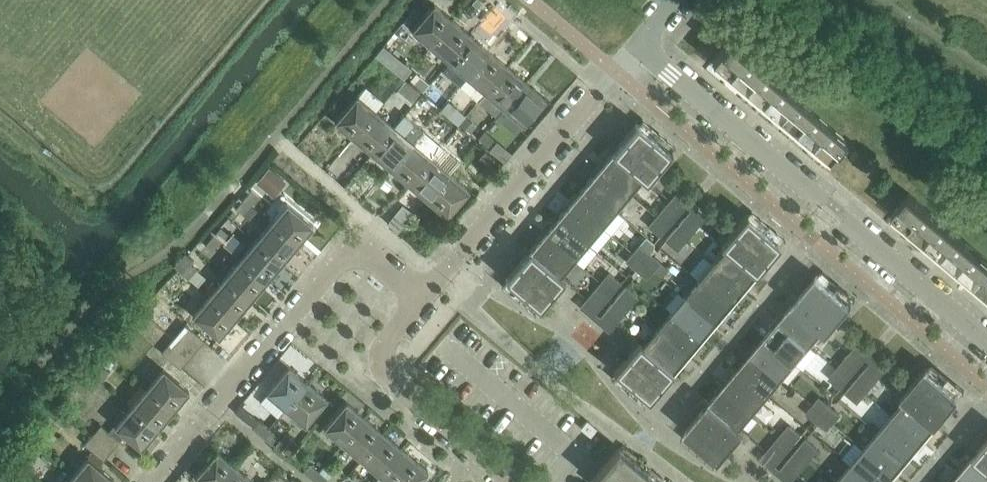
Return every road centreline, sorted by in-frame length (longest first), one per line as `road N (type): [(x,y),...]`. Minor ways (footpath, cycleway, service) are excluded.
road 1 (residential): [(986,340),(637,46)]
road 2 (residential): [(423,301),(637,46)]
road 3 (residential): [(150,481),(345,255)]
road 4 (residential): [(512,481),(383,373),(385,349),(423,301)]

